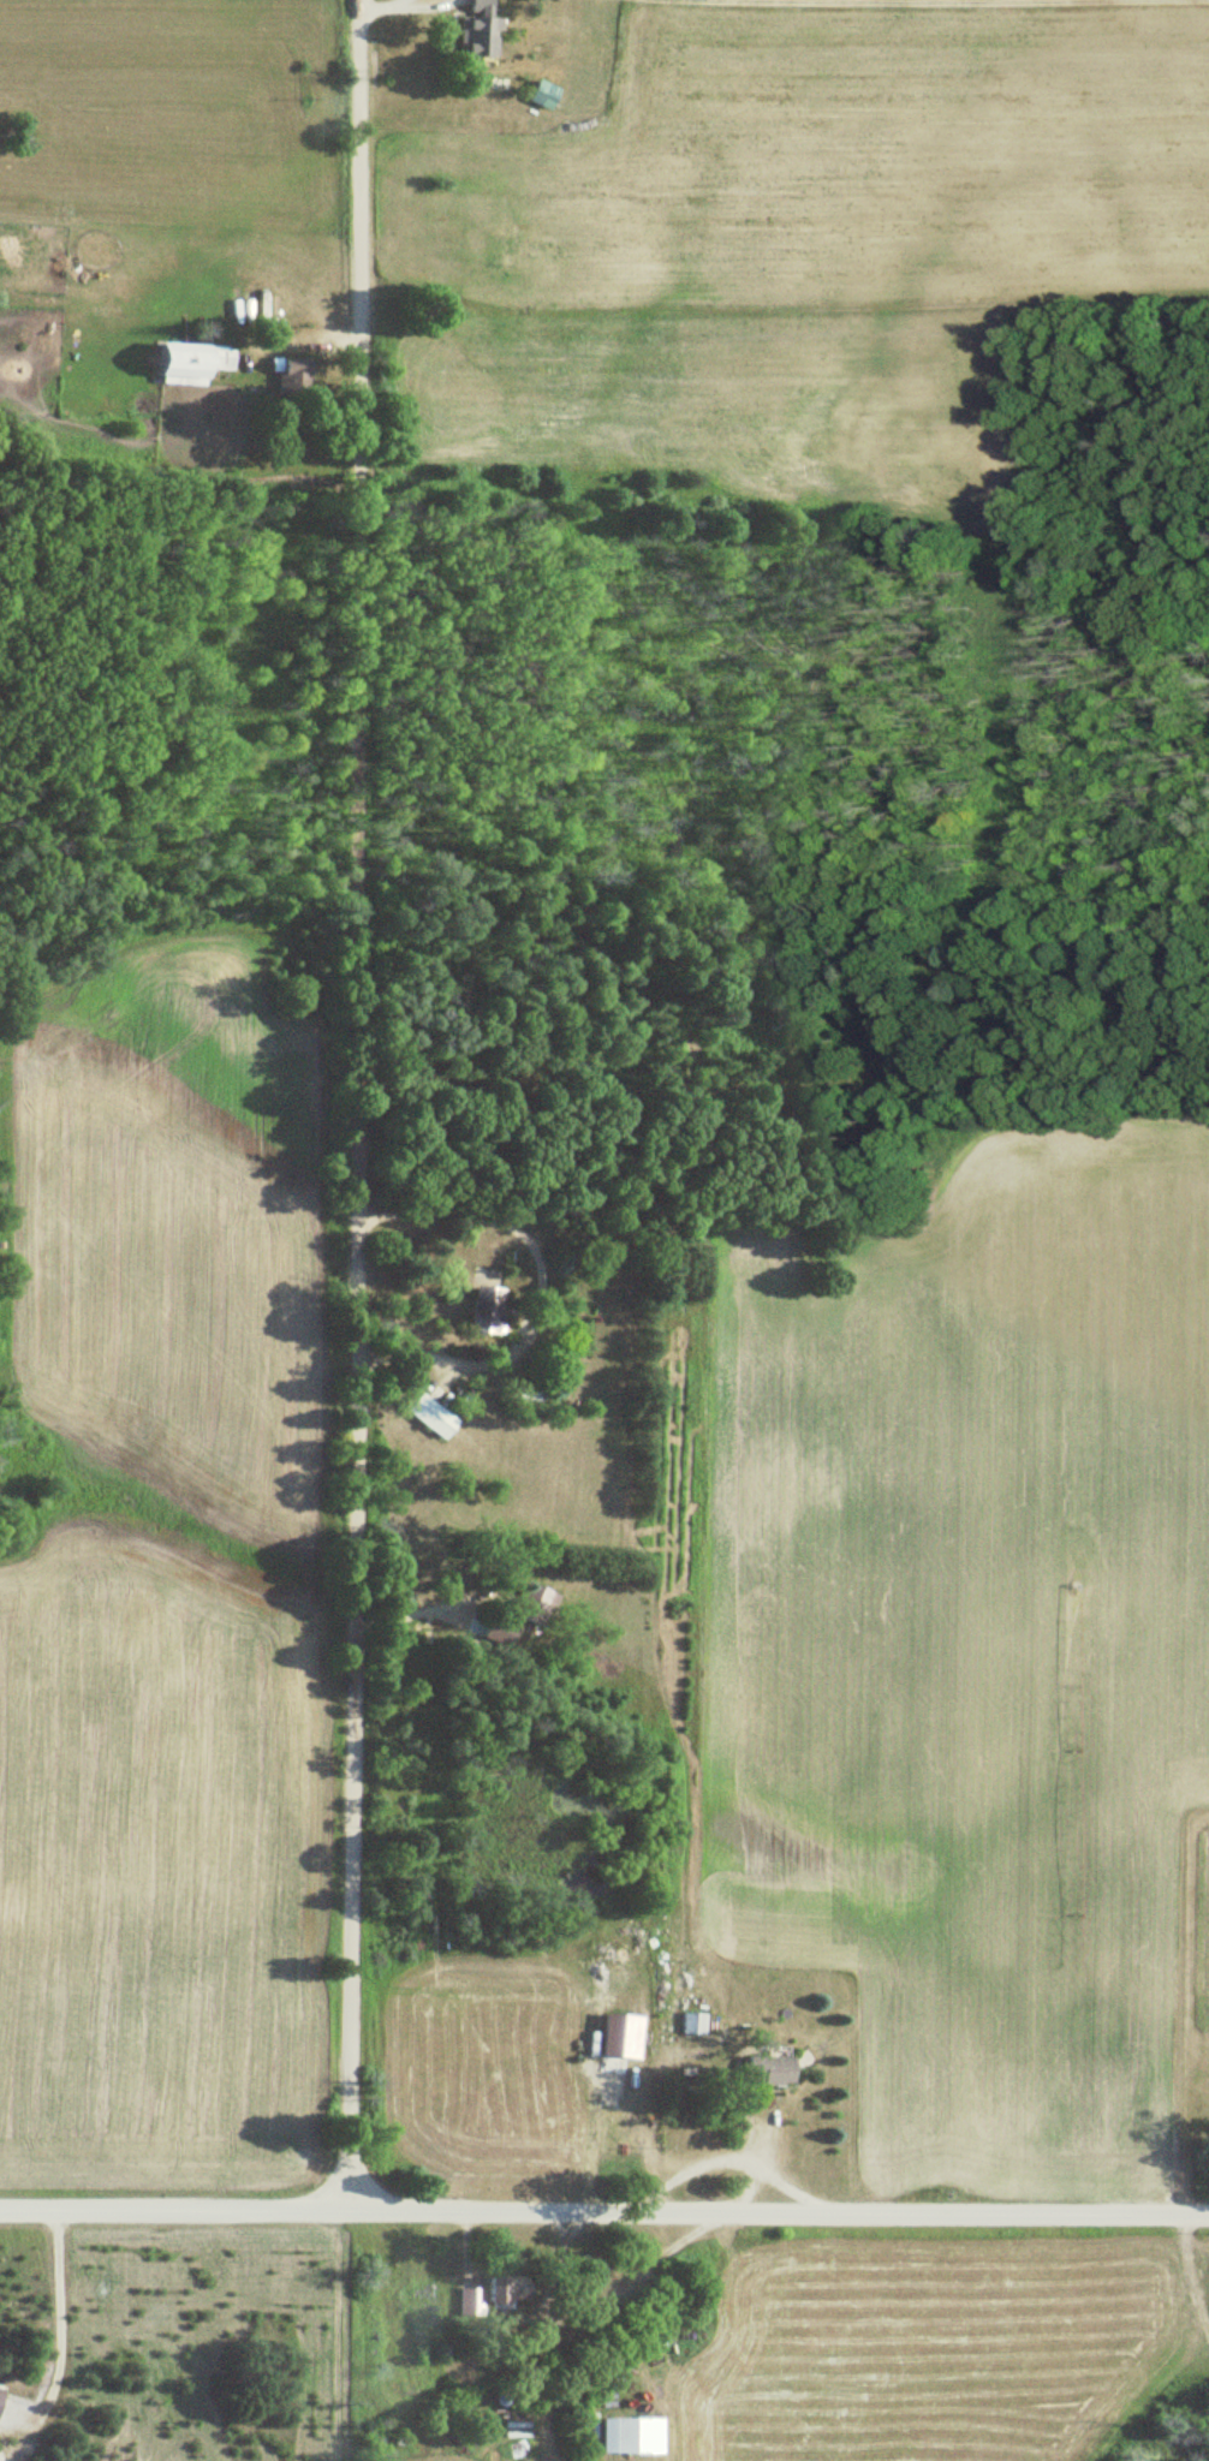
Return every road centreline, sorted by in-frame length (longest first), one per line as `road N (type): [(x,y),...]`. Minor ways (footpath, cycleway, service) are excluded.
road 1 (residential): [(346,2210),(357,0)]
road 2 (residential): [(1208,2214),(0,2212)]

